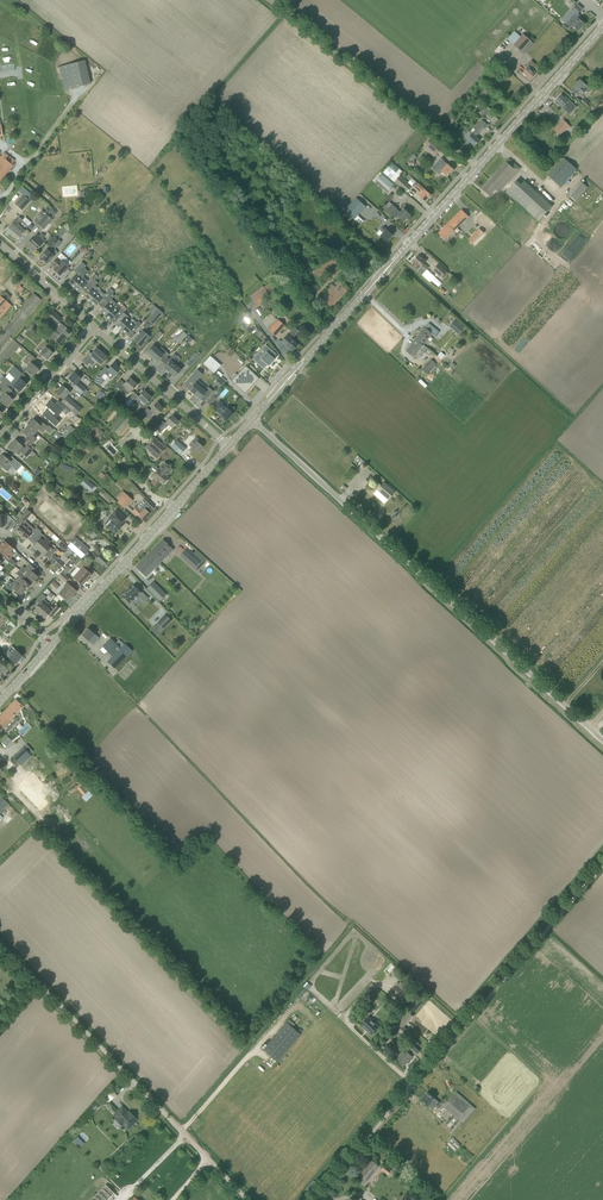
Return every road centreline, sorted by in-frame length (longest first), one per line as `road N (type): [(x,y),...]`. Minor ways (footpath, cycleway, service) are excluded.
road 1 (unclassified): [(602,740),(251,421)]
road 2 (unclassified): [(249,1199),(0,940)]
road 3 (secondary): [(389,266),(602,27)]
road 4 (track): [(418,1084),(602,861)]
road 5 (secondary): [(50,646),(229,447)]
road 6 (residential): [(229,447),(95,330)]
road 7 (unclassified): [(315,1199),(418,1084)]
road 8 (residential): [(0,441),(95,330)]
road 9 (residential): [(95,330),(0,246)]

